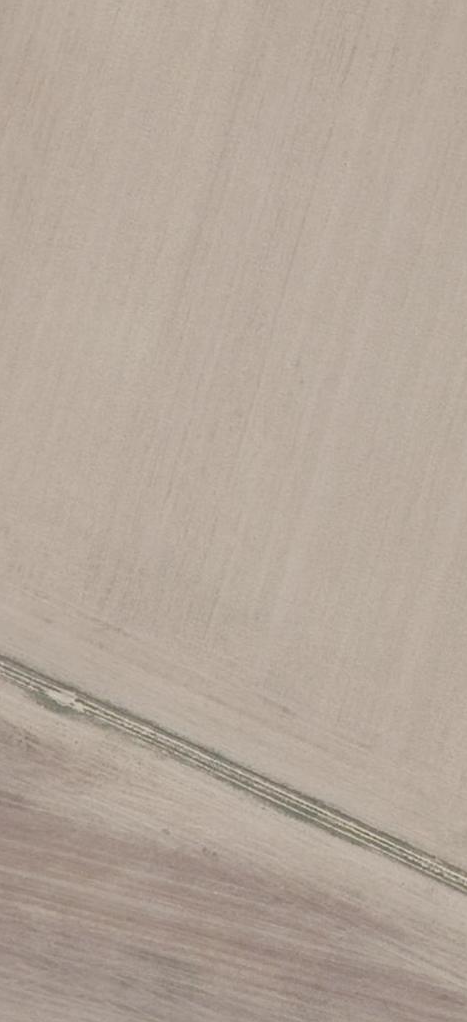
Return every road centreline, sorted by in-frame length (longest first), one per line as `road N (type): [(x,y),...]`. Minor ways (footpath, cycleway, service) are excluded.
road 1 (track): [(466,885),(0,662)]

